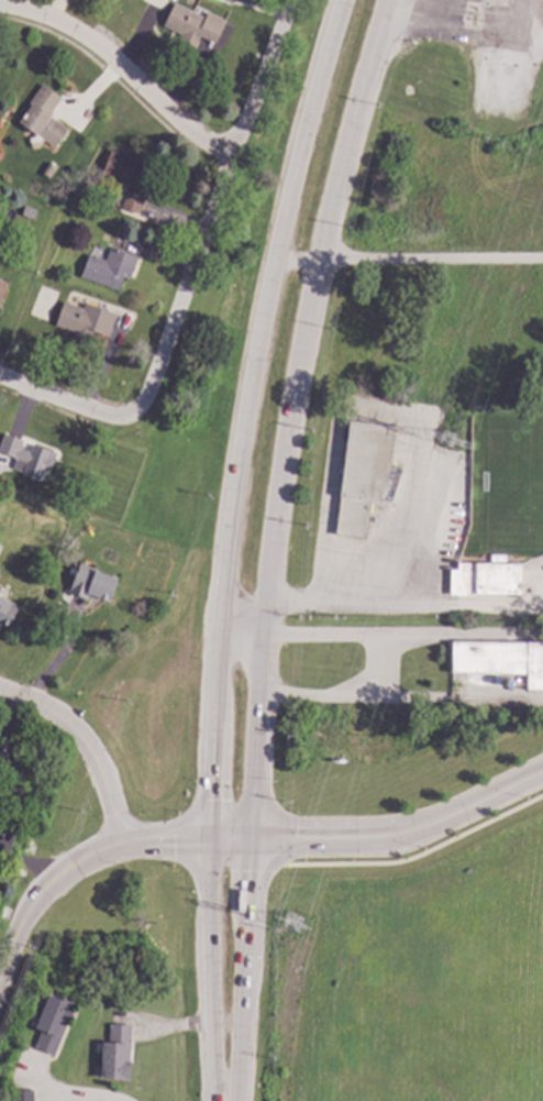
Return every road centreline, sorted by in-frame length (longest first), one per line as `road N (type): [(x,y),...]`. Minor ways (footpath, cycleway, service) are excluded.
road 1 (secondary): [(341,0),(315,77),(232,481),(208,843),(211,1071),(220,1100)]
road 2 (secondary): [(236,1100),(270,518),(314,261)]
road 3 (residential): [(289,0),(141,403),(122,416)]
road 4 (tertiary): [(251,841),(122,847),(85,858),(45,889),(0,979)]
road 5 (residential): [(542,770),(399,835),(251,841)]
road 6 (residential): [(236,150),(191,136),(101,54),(44,19),(0,9)]
road 7 (secondary): [(314,261),(385,0)]
road 8 (residential): [(0,688),(58,711),(102,763),(122,847)]
road 9 (residential): [(122,416),(91,417),(0,381)]

